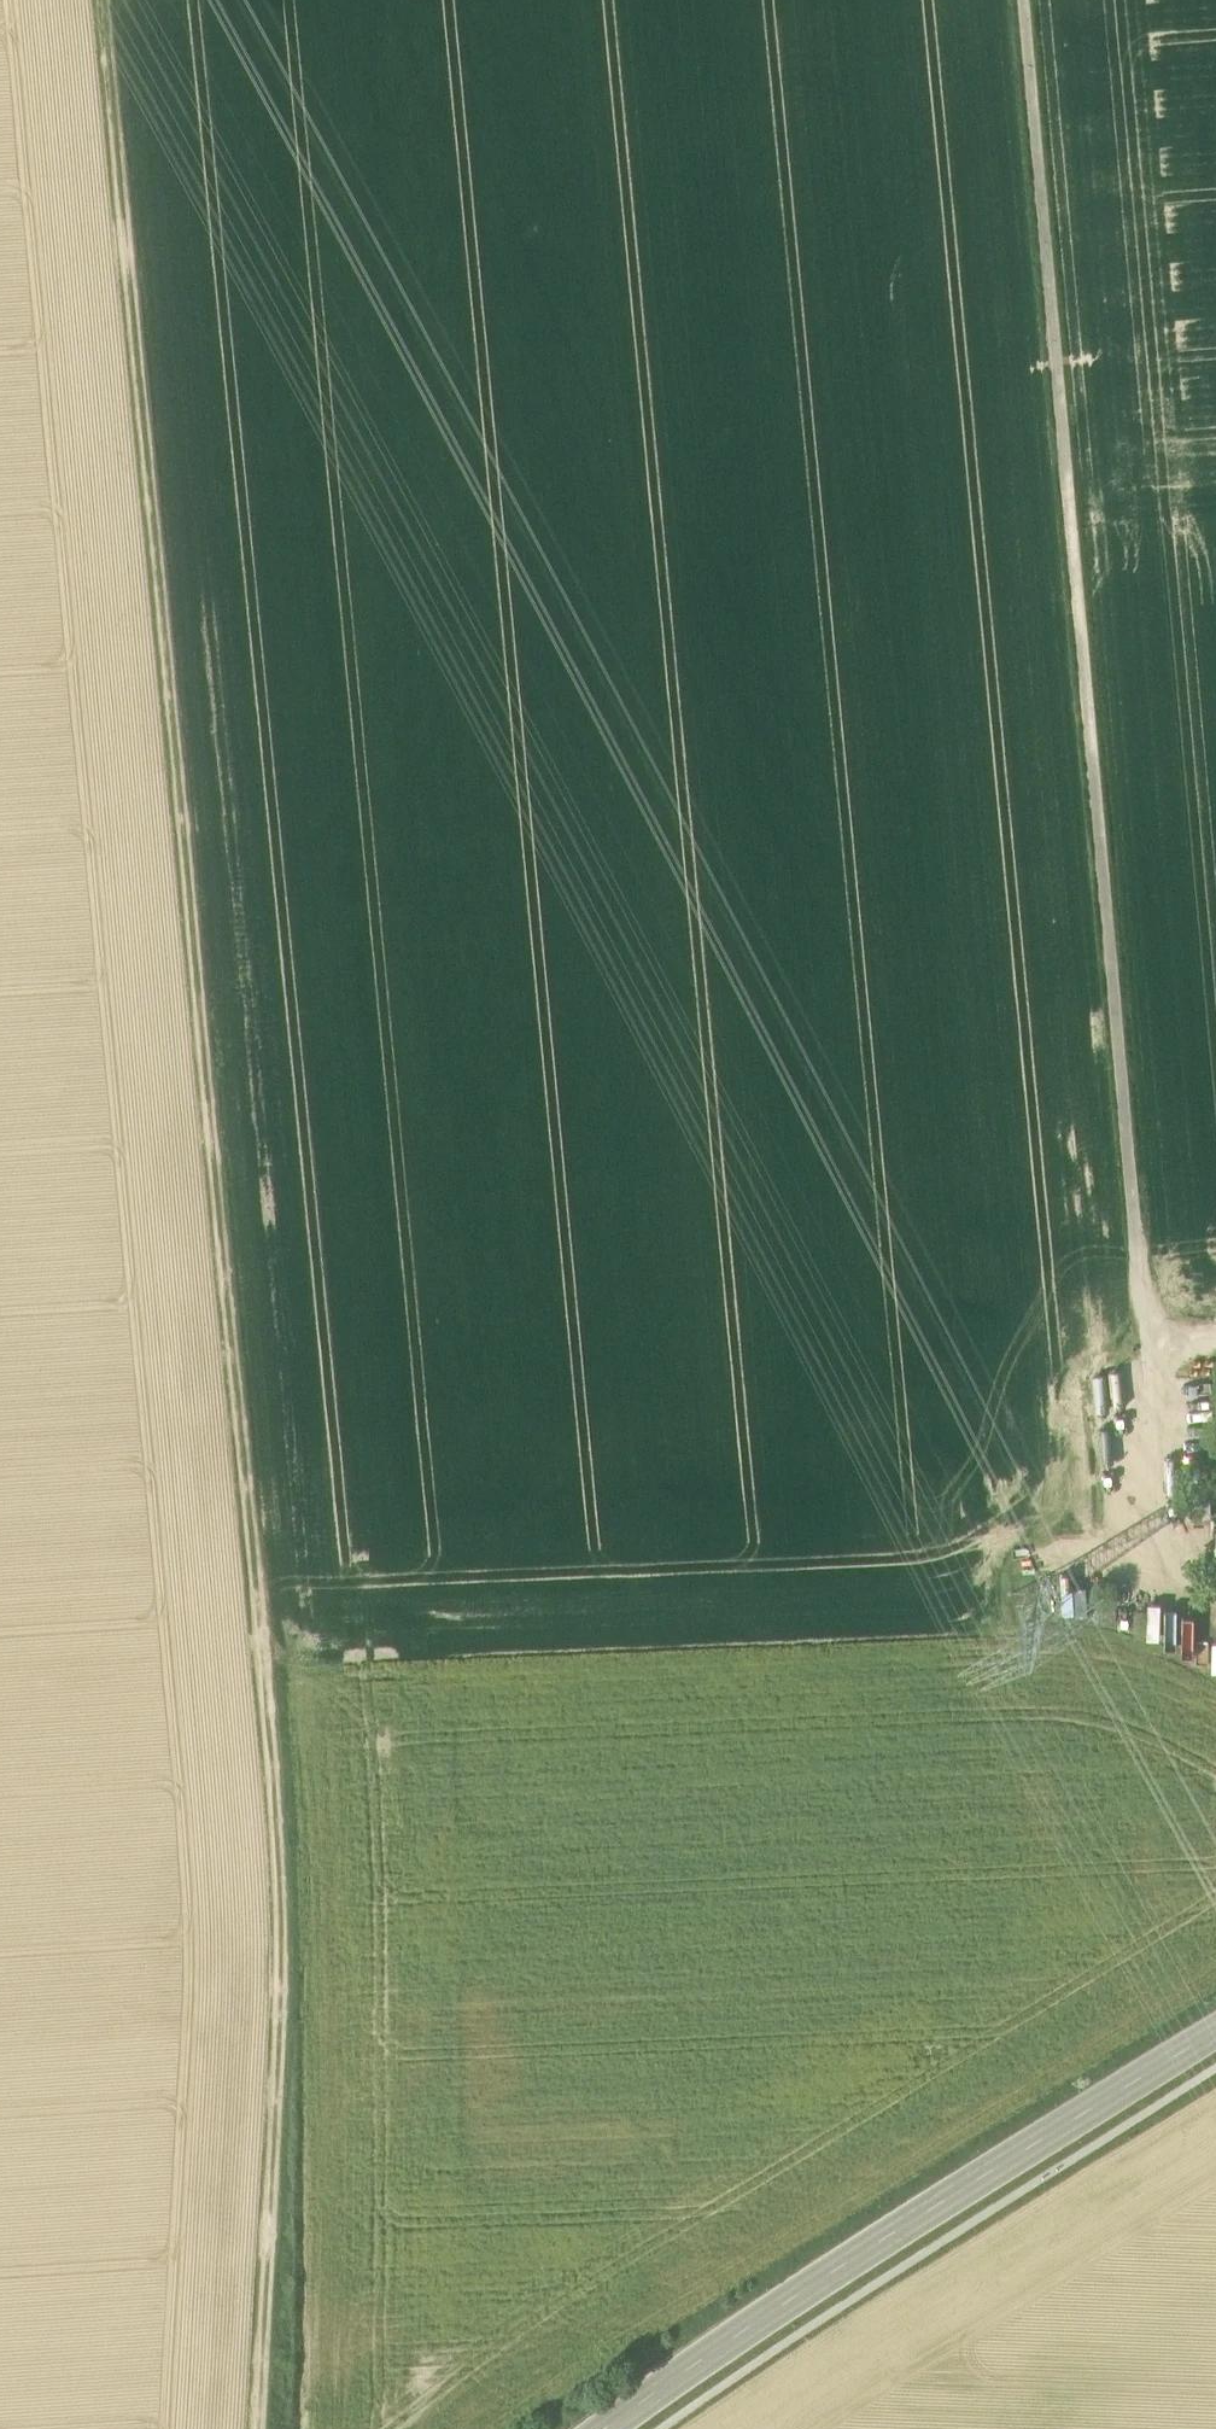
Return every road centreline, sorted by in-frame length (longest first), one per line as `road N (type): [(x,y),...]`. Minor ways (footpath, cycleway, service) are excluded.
road 1 (track): [(259,2428),(287,1958),(242,1411),(100,0)]
road 2 (track): [(1215,1598),(1201,1596),(1160,1555),(1025,0)]
road 3 (secondary): [(606,2428),(847,2262),(1215,2031)]

